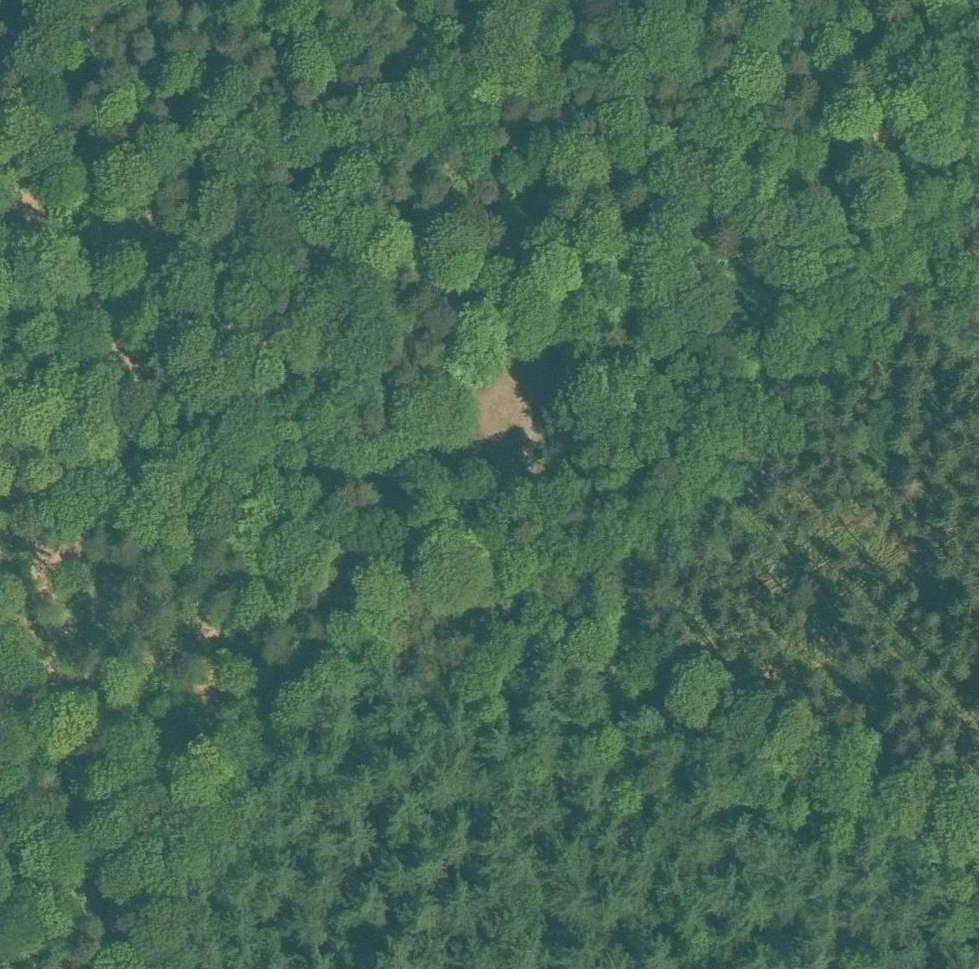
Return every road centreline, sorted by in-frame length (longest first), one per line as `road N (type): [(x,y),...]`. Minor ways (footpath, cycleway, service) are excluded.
road 1 (unclassified): [(978,877),(0,381)]
road 2 (track): [(849,293),(689,494),(493,592),(199,793)]
road 3 (track): [(269,0),(849,293)]
road 4 (track): [(0,896),(199,793)]
road 5 (track): [(978,111),(849,293)]
road 6 (track): [(165,968),(173,872),(199,793)]

